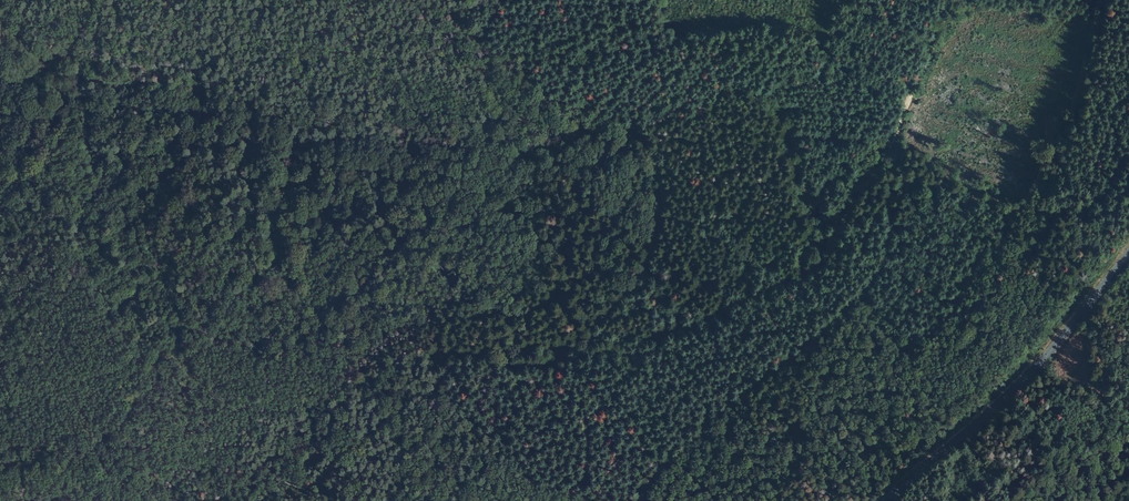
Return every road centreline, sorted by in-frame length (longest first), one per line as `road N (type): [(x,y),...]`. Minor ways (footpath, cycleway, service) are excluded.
road 1 (track): [(895,142),(888,242),(877,269),(802,347),(671,459),(643,500)]
road 2 (secondary): [(1128,254),(1022,386),(891,500)]
road 3 (track): [(0,164),(83,138),(108,119),(118,96),(115,86),(52,46),(9,0)]
road 4 (track): [(961,0),(895,142)]

